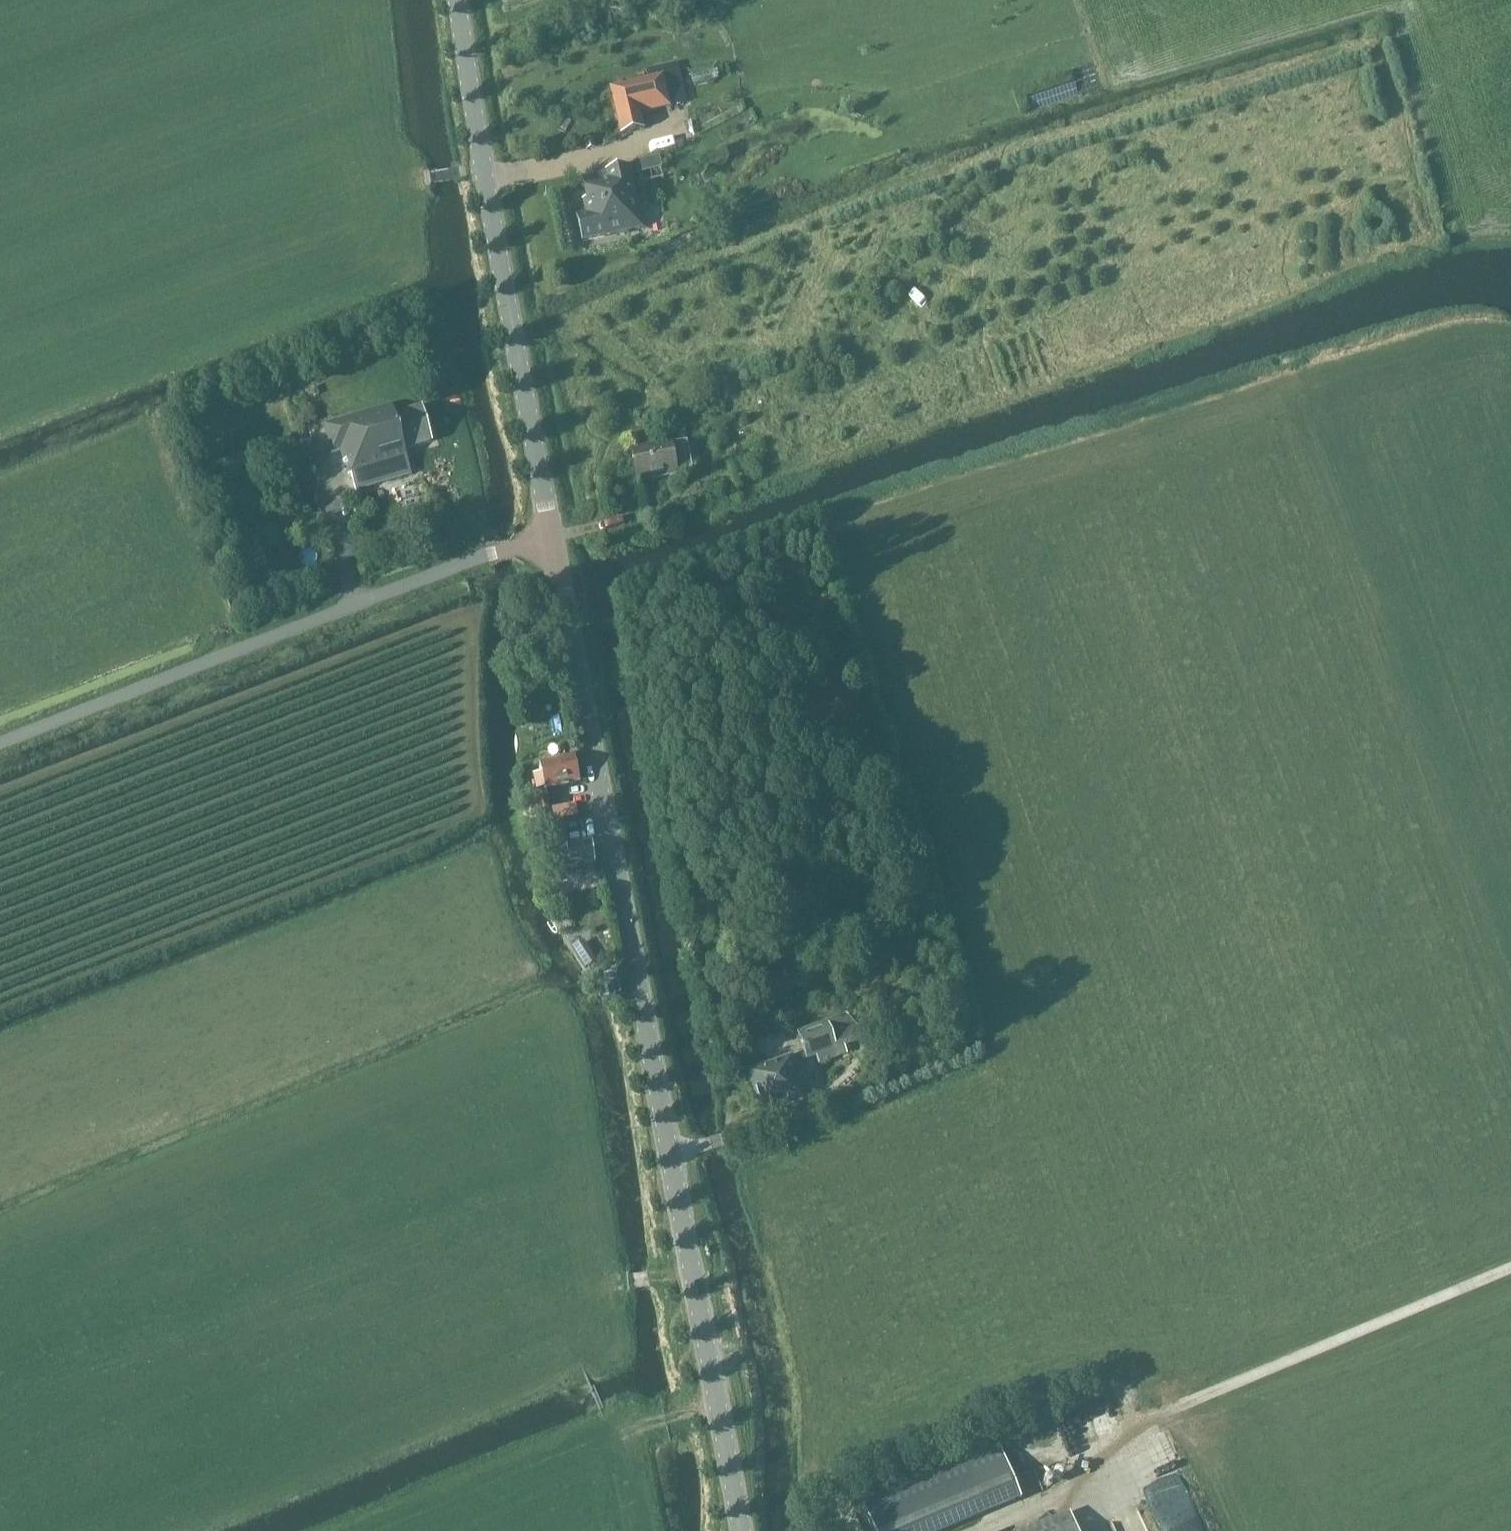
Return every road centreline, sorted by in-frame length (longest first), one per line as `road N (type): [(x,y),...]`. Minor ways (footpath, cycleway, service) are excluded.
road 1 (tertiary): [(742,1530),(551,538)]
road 2 (unclassified): [(0,745),(551,538)]
road 3 (tertiary): [(551,538),(456,0)]

